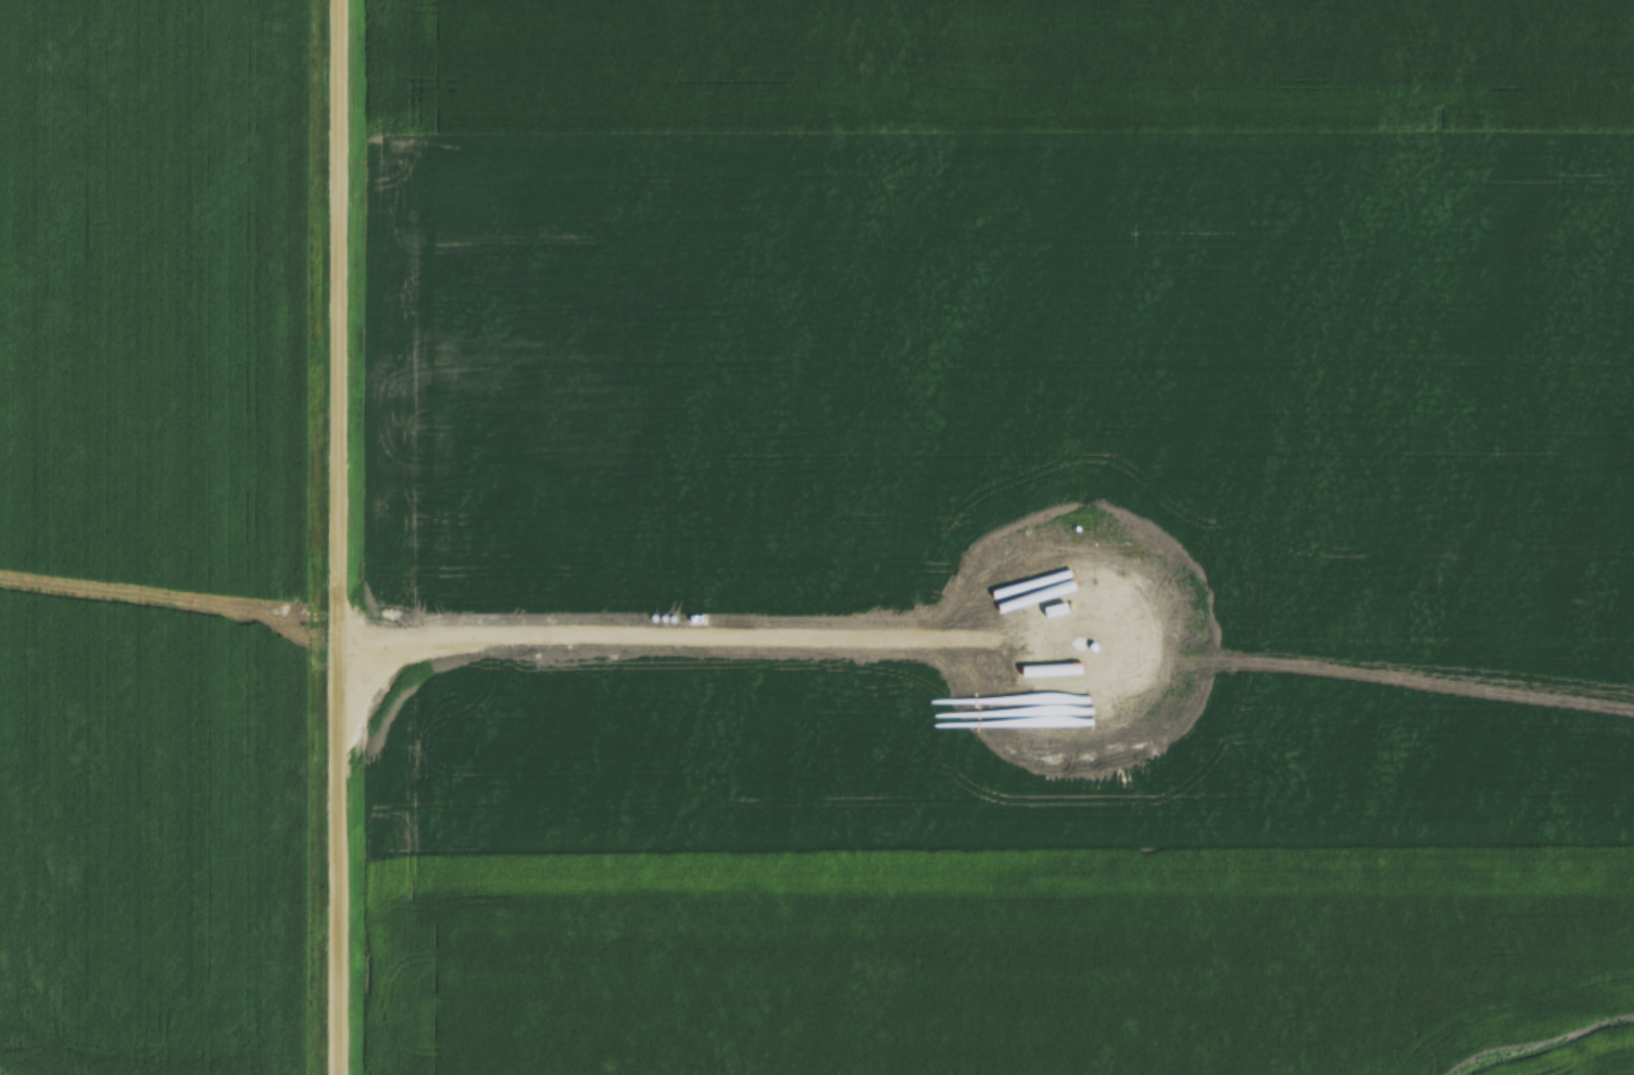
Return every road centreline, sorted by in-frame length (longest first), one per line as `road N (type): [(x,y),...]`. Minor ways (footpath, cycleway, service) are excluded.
road 1 (residential): [(342,1074),(343,0)]

